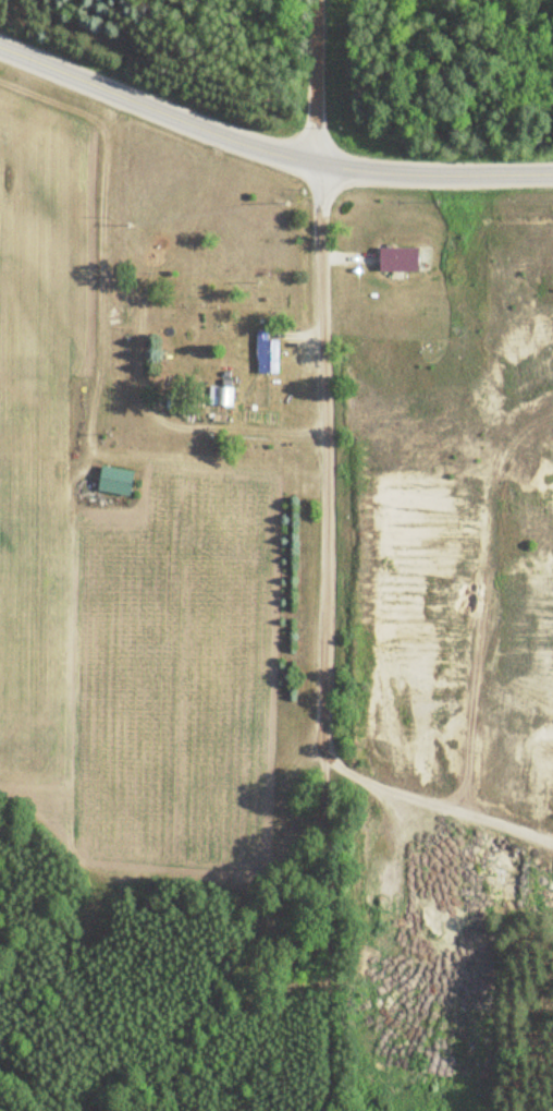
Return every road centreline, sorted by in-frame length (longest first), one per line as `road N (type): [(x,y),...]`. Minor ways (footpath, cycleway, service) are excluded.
road 1 (residential): [(552,171),(315,165),(0,41)]
road 2 (residential): [(324,753),(318,212)]
road 3 (track): [(320,1110),(324,753)]

